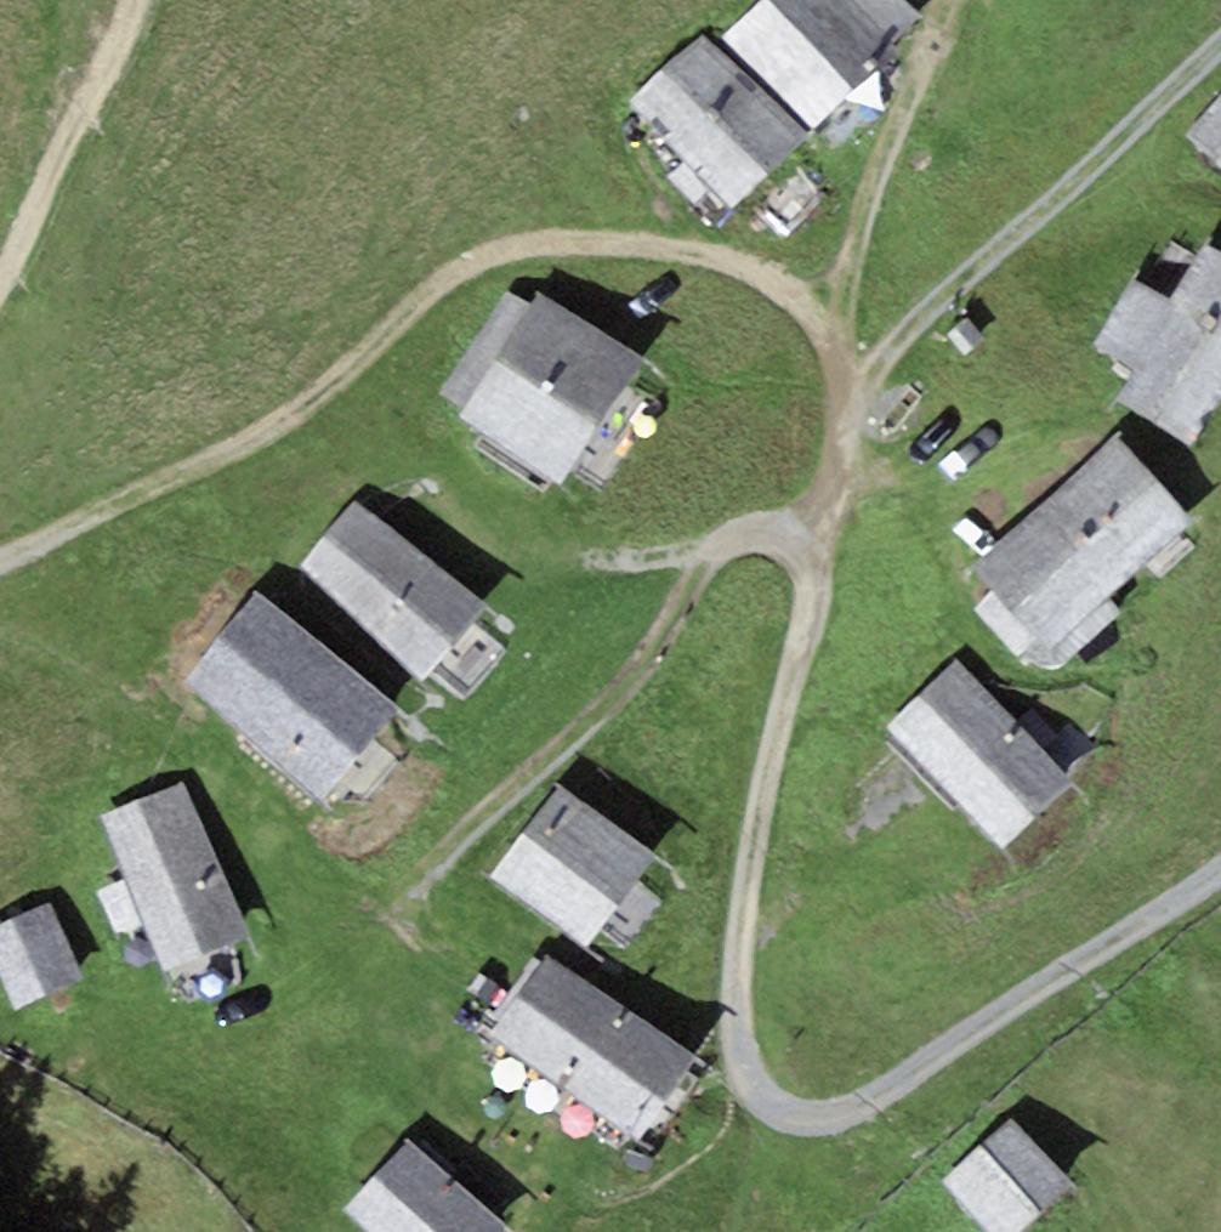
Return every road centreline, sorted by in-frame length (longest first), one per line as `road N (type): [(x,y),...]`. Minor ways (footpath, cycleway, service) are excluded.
road 1 (track): [(1220,885),(835,1116),(781,1112),(743,1075),(733,1001),(752,861),(832,551),(839,425)]
road 2 (track): [(0,568),(253,462),(521,268),(635,246),(746,271),(824,324),(839,425)]
road 3 (track): [(839,425),(1220,64)]
road 4 (track): [(131,0),(82,71),(34,245),(0,300)]

